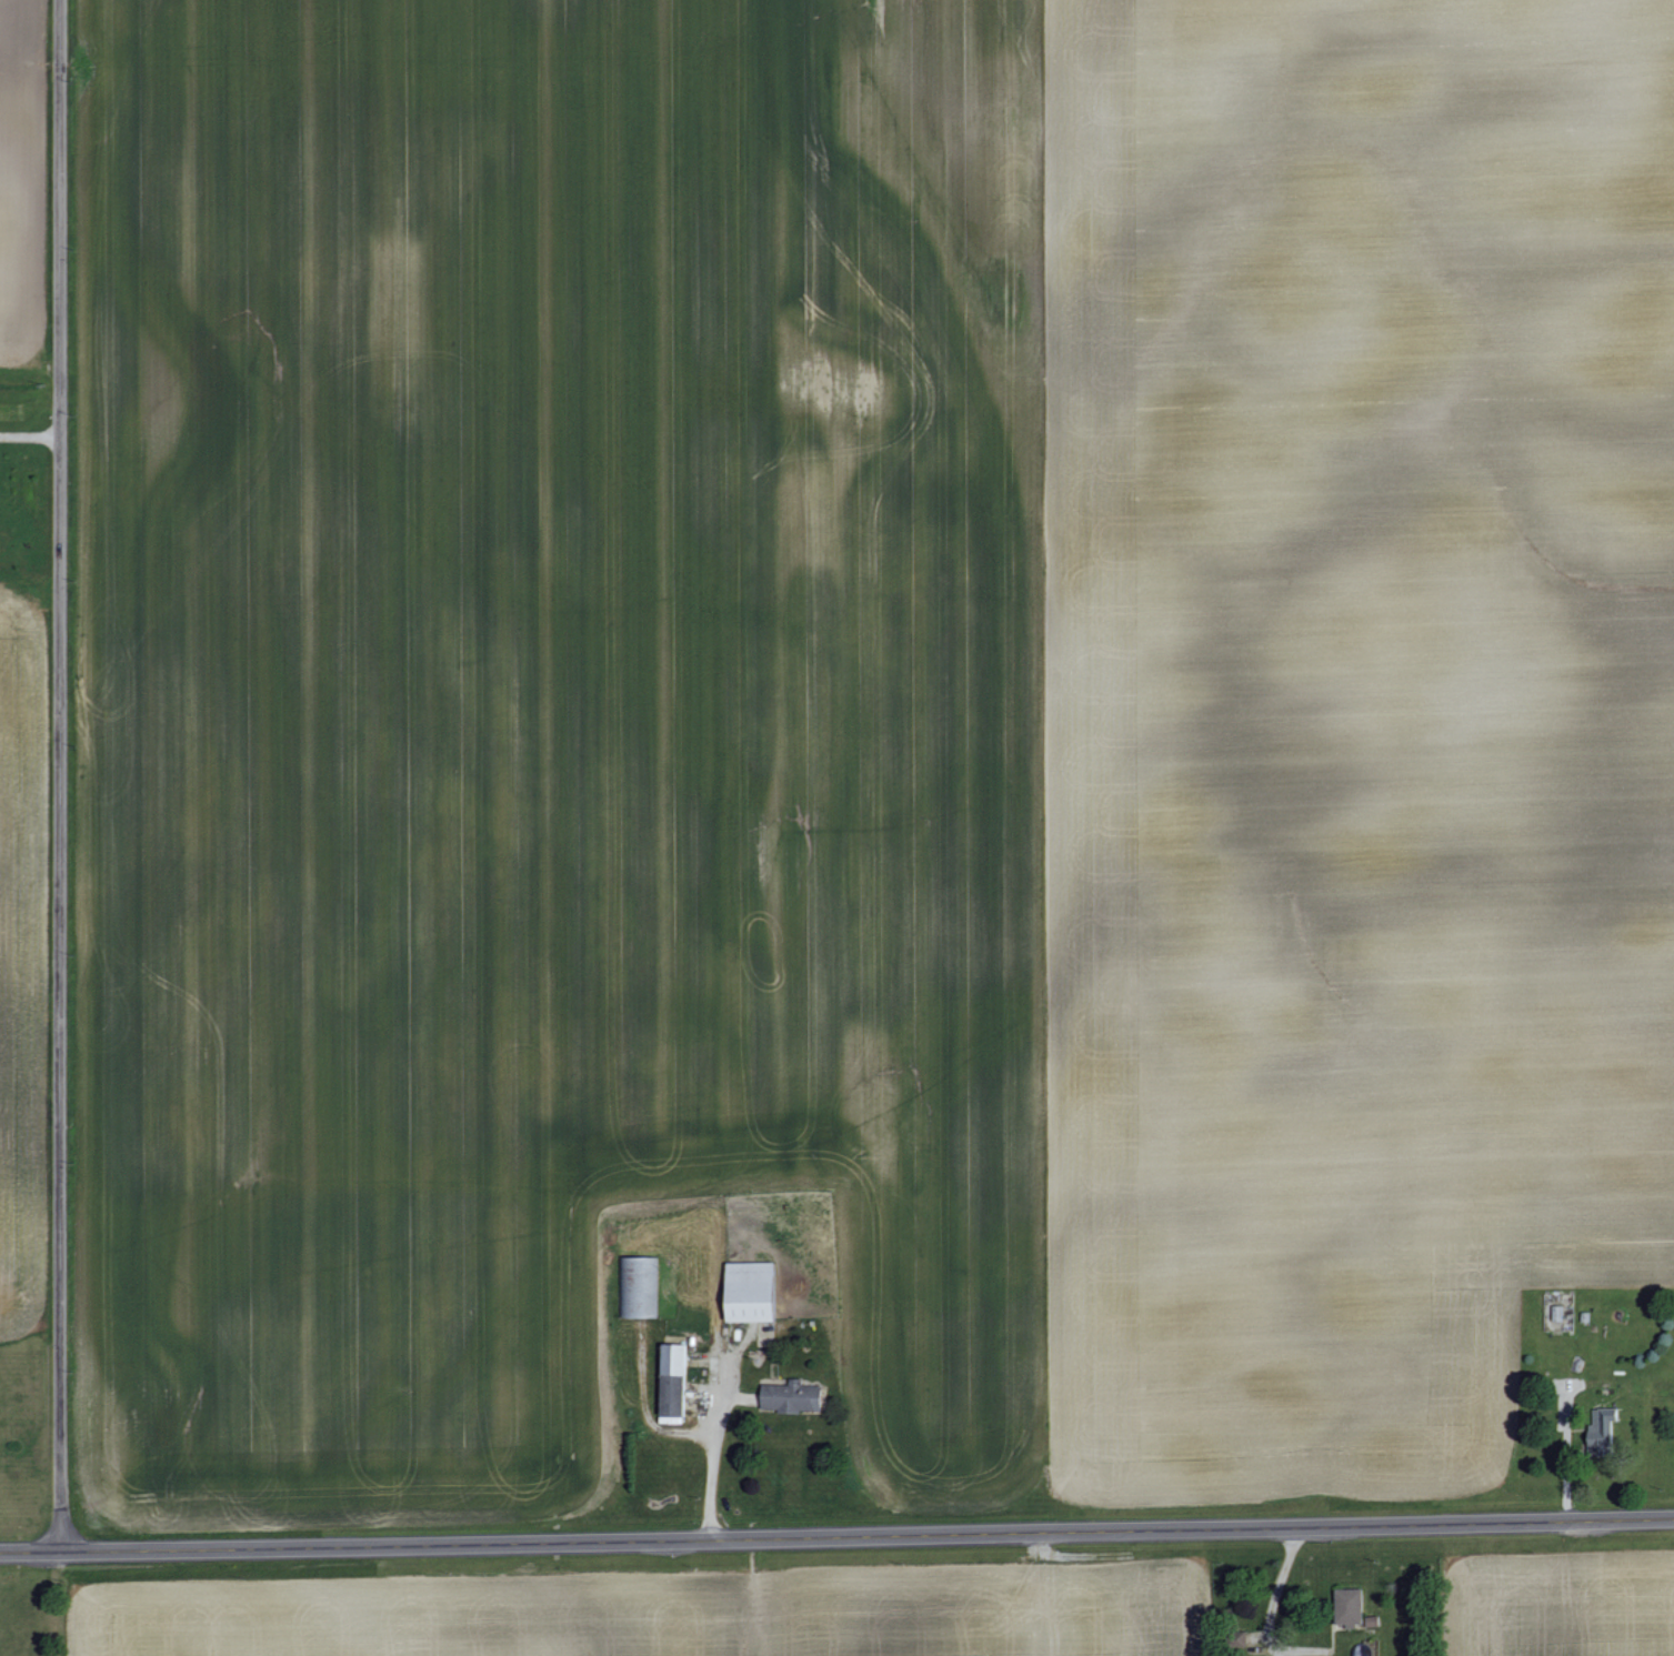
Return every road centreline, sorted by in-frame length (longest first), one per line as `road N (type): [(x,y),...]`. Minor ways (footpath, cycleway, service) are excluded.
road 1 (secondary): [(0,1556),(1673,1523)]
road 2 (residential): [(50,1555),(47,0)]

